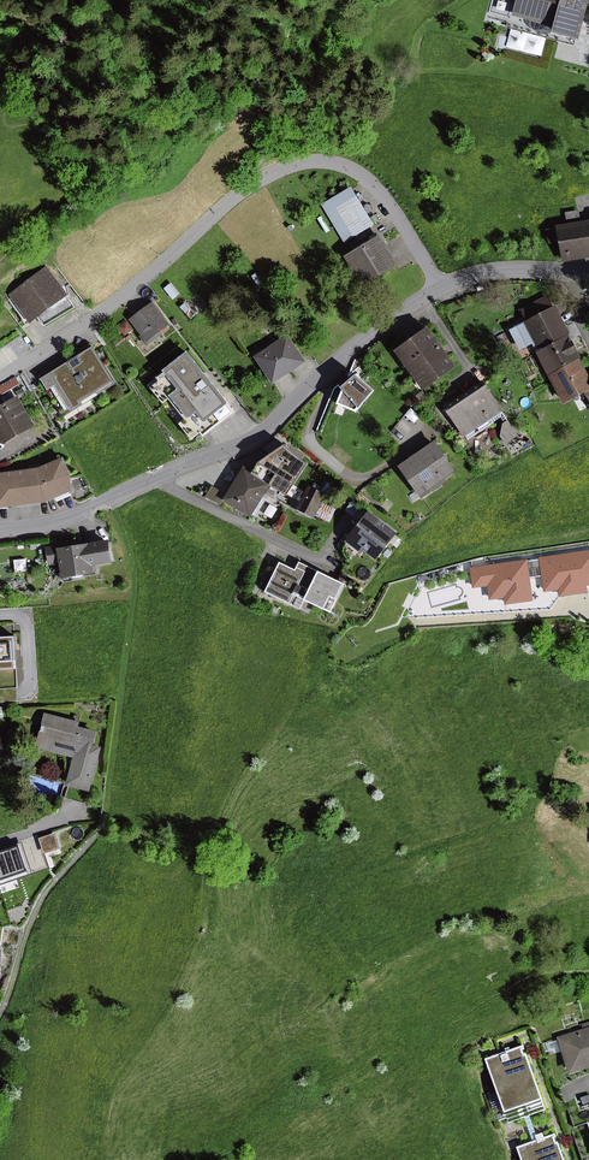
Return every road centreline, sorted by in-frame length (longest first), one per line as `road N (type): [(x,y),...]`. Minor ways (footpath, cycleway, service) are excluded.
road 1 (residential): [(441,287),(364,177),(333,163),(301,164),(259,180),(106,312),(0,378)]
road 2 (residential): [(0,529),(61,524),(257,437),(350,350),(441,287)]
road 3 (residential): [(441,287),(484,272),(588,270)]

